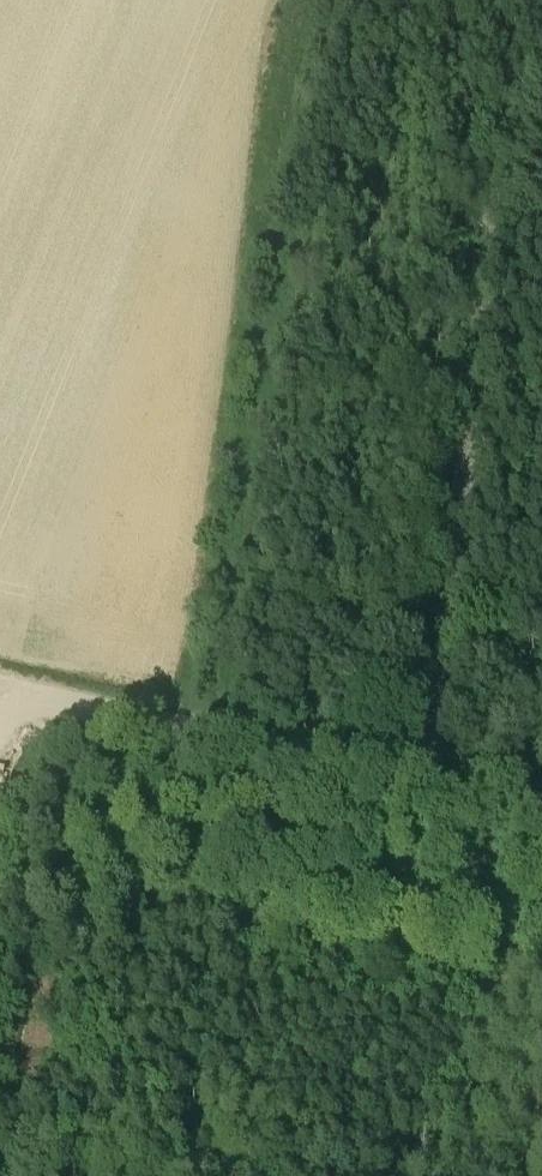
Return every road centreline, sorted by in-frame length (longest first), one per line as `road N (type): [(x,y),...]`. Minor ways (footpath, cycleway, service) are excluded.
road 1 (track): [(541,82),(520,105),(492,184),(424,794)]
road 2 (track): [(0,703),(541,820)]

